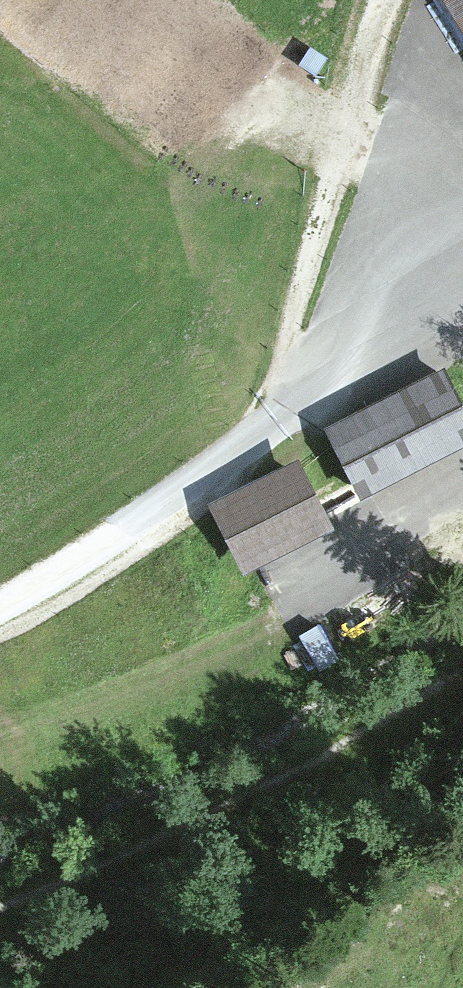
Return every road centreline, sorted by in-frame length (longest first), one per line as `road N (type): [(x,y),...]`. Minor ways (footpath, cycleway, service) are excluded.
road 1 (track): [(0,604),(124,532),(281,422),(462,329)]
road 2 (track): [(281,422),(294,316),(385,0)]
road 3 (track): [(462,474),(292,586)]

